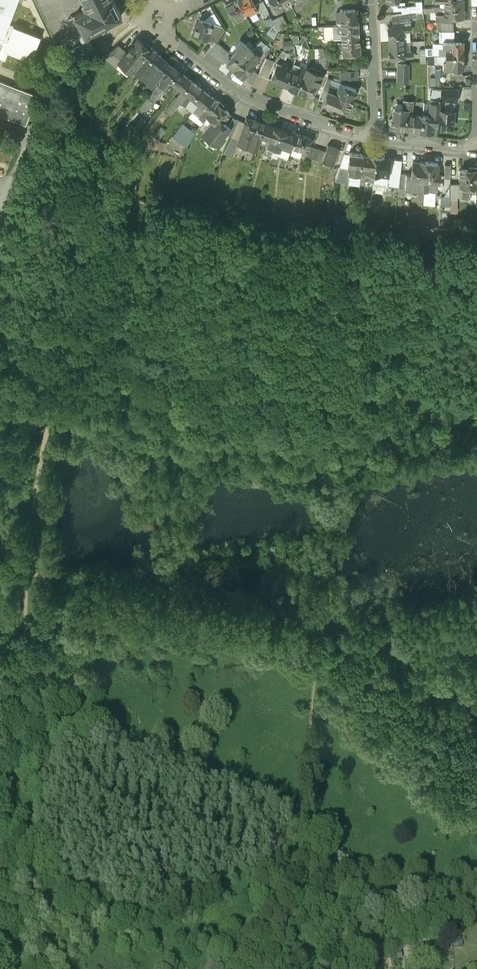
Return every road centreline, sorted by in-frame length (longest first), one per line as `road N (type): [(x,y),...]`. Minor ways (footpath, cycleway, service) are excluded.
road 1 (track): [(37,324),(196,362),(407,370),(476,388)]
road 2 (residential): [(373,136),(233,85),(154,18)]
road 3 (residential): [(373,136),(367,0)]

